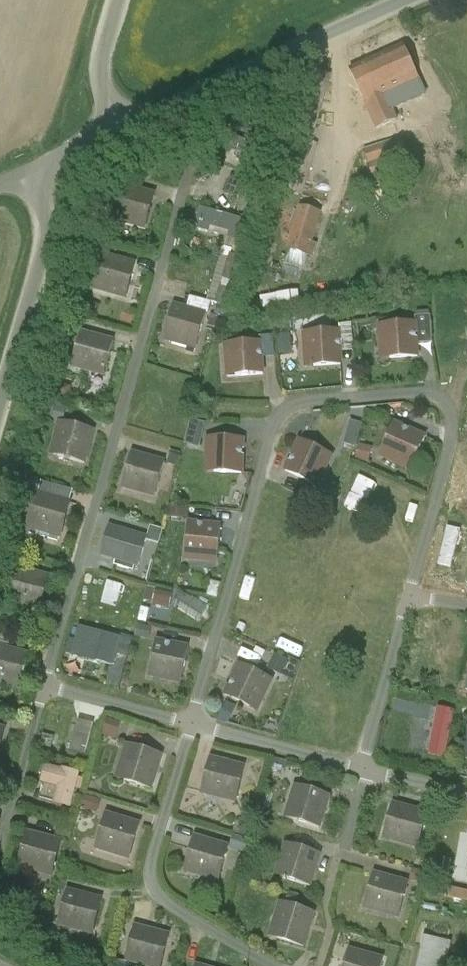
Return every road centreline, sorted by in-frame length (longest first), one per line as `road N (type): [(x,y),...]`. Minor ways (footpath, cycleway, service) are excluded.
road 1 (unclassified): [(119,129),(404,0)]
road 2 (unclassified): [(29,171),(44,206),(42,257),(0,397)]
road 3 (unclassified): [(118,0),(100,74),(119,129)]

